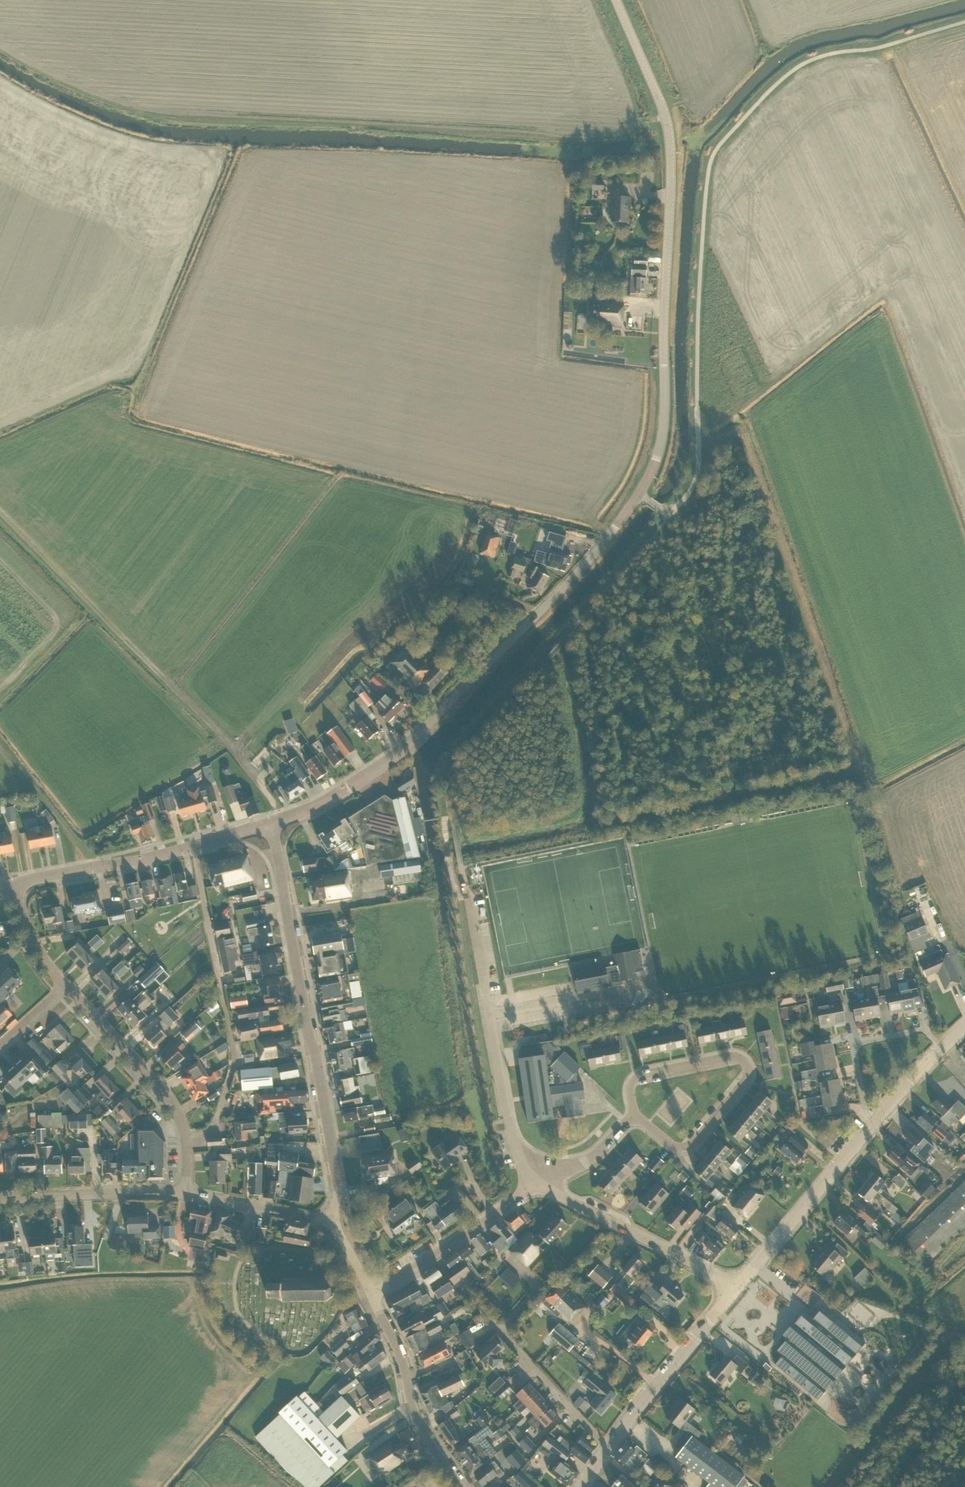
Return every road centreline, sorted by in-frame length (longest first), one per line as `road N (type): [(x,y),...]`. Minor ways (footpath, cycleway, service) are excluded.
road 1 (tertiary): [(271,825),(327,801),(402,751),(599,549),(656,462),(665,396),(670,156),(662,112),(616,0)]
road 2 (track): [(285,820),(238,752),(0,510)]
road 3 (tertiary): [(331,1219),(339,1181),(271,825)]
road 4 (residential): [(538,1184),(509,1132),(463,873)]
road 5 (residential): [(634,1118),(631,1089),(639,1077),(743,1060),(746,1081),(695,1143),(674,1147)]
road 6 (tertiary): [(14,885),(271,825)]
road 7 (residential): [(608,1447),(500,1333),(538,1288),(510,1262)]
road 8 (residential): [(186,1194),(187,1146),(177,1114),(64,986)]
road 9 (residential): [(735,1288),(538,1184)]
road 10 (tertiary): [(735,1288),(876,1121)]
road 11 (tertiary): [(461,1486),(416,1420),(401,1357),(372,1295)]
road 12 (tertiary): [(608,1447),(735,1288)]
road 13 (residential): [(372,1295),(538,1184)]
road 14 (unclassified): [(0,1200),(186,1194)]
road 15 (residential): [(876,1121),(864,1111),(852,1044),(923,1030),(941,1049)]
road 16 (unclassified): [(331,1219),(186,1194)]

